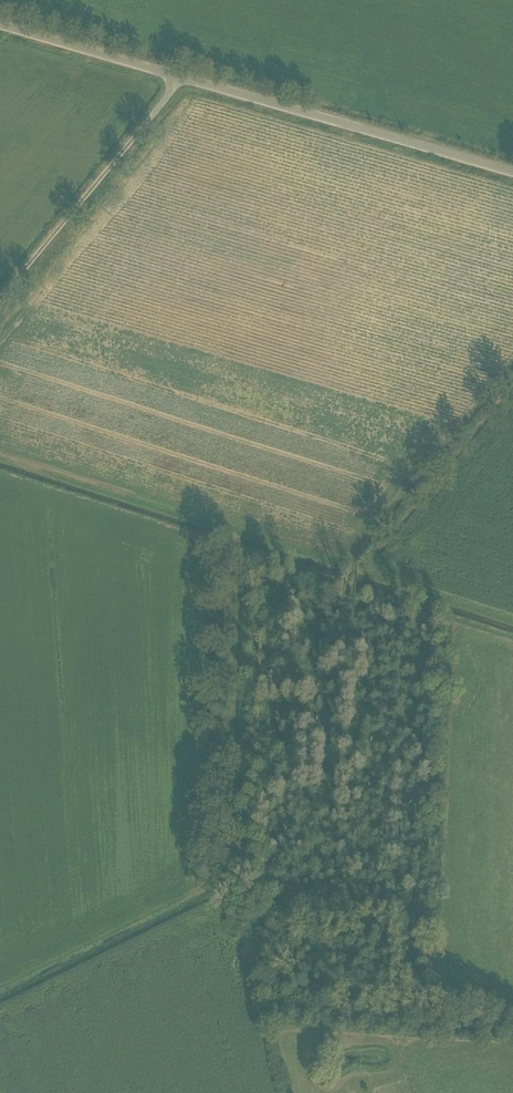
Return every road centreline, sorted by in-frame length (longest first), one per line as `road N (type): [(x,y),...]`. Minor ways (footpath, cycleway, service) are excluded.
road 1 (unclassified): [(512,170),(0,23)]
road 2 (track): [(0,302),(187,76)]

